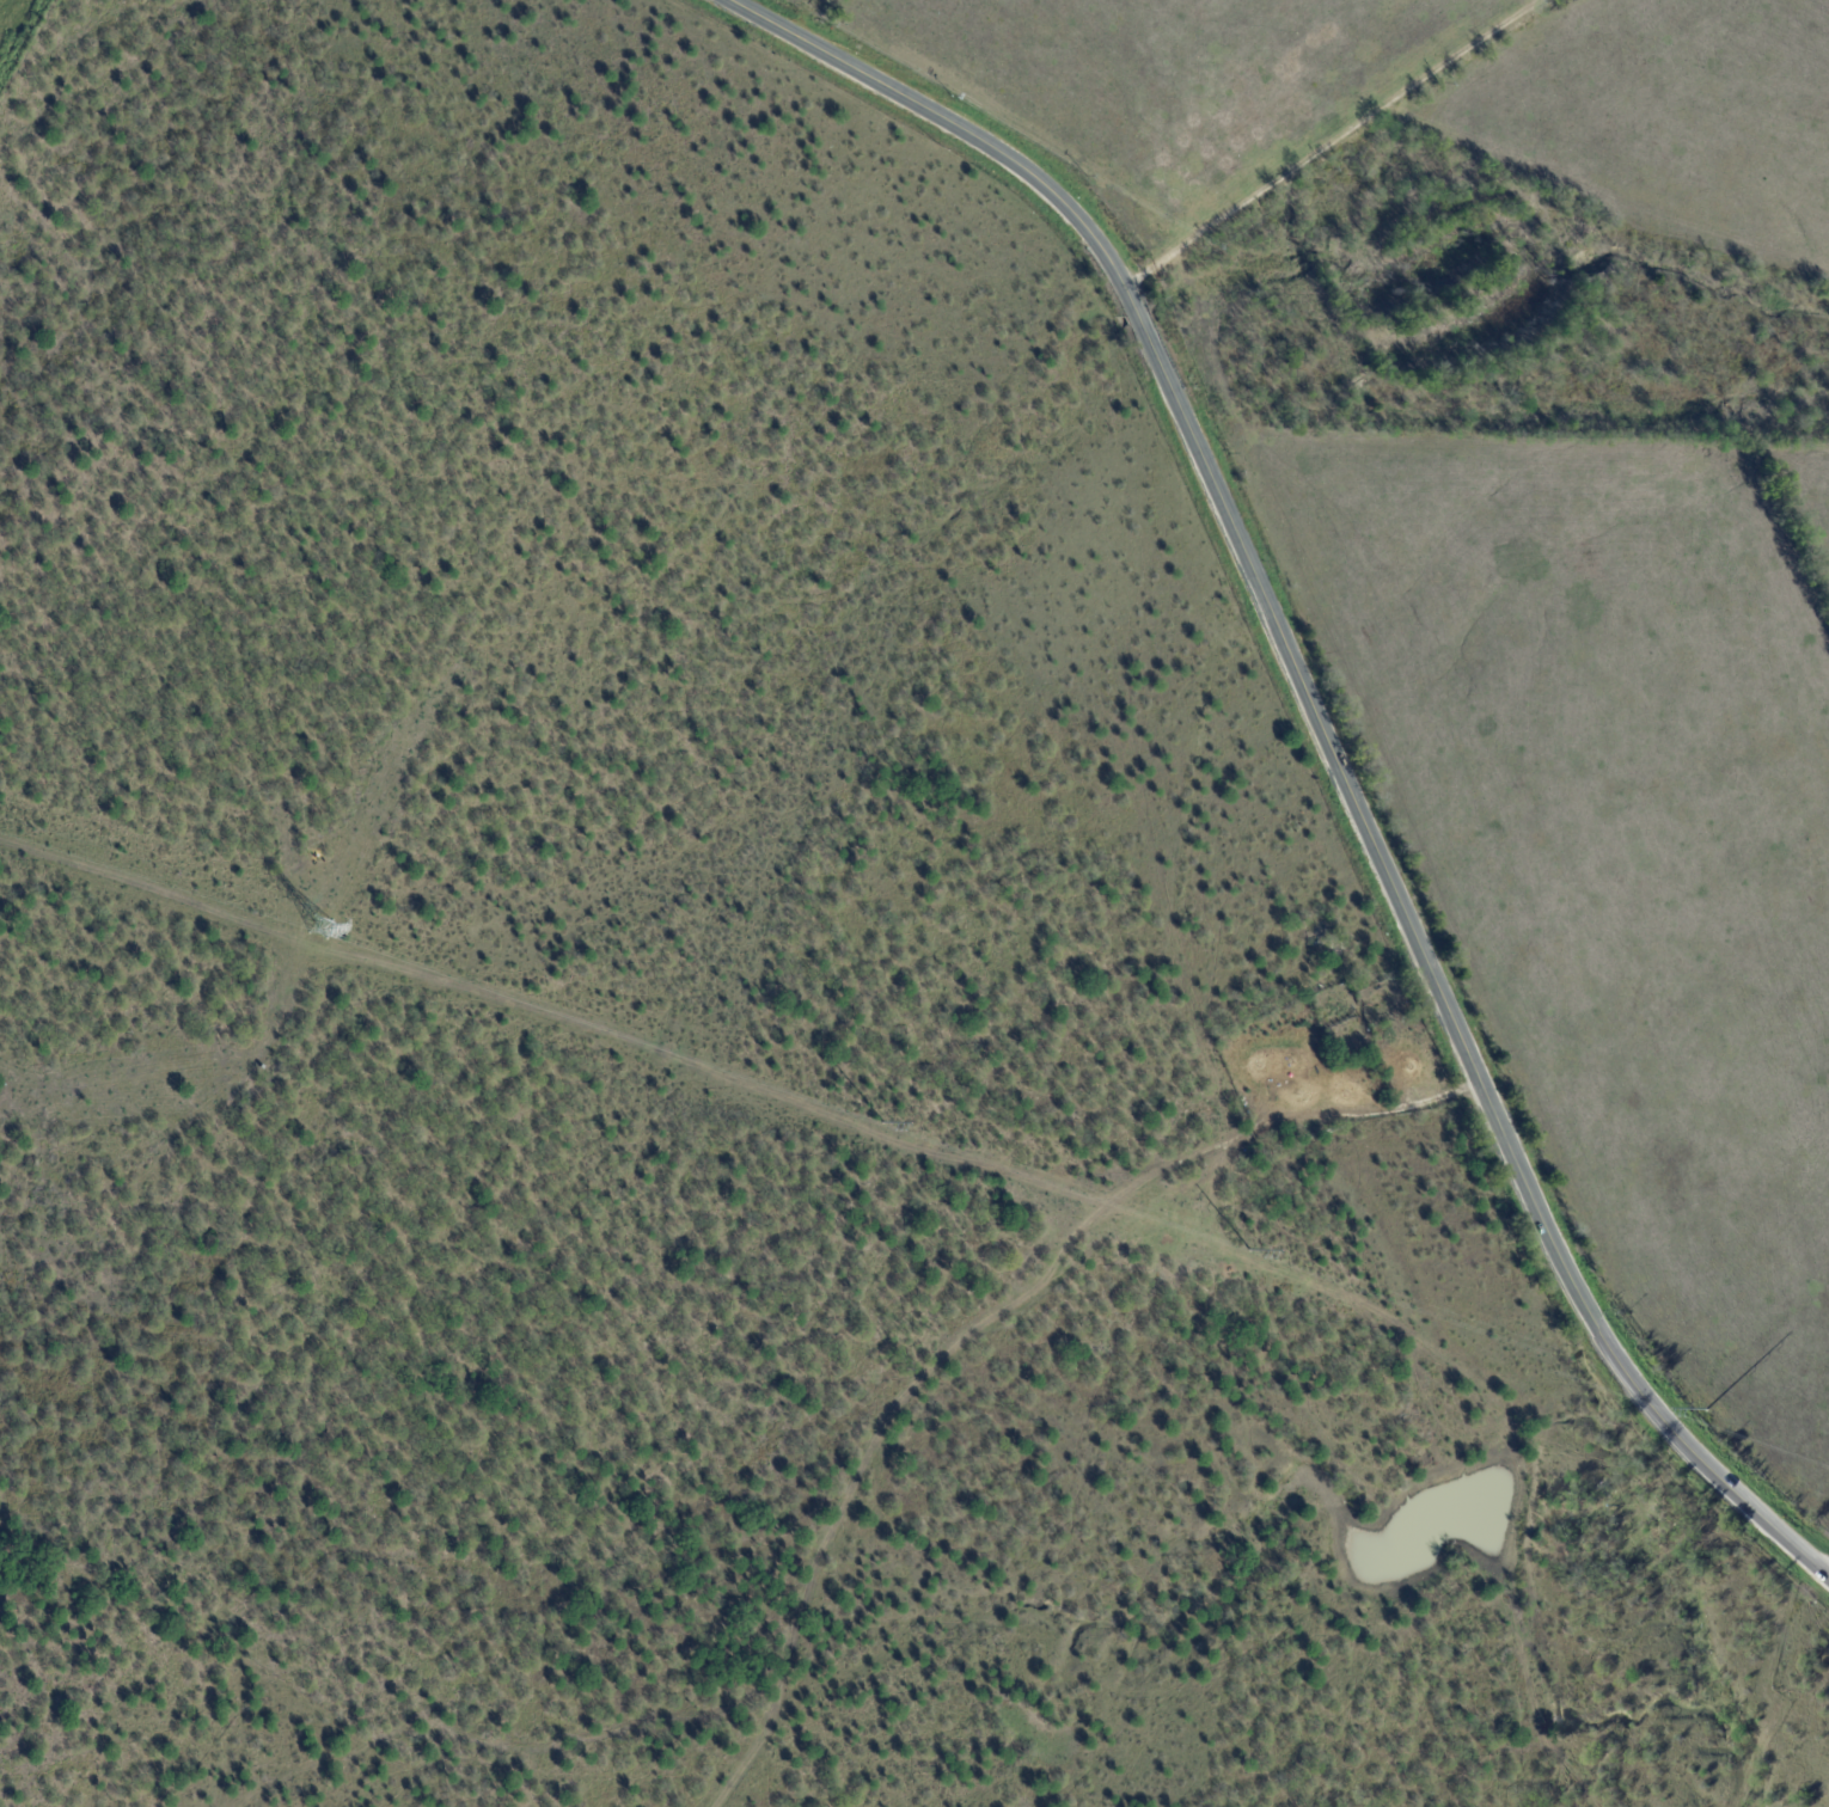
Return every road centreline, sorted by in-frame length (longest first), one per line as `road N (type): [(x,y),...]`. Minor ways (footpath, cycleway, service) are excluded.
road 1 (tertiary): [(726,0),(1017,165),(1097,241),(1130,293),(1547,1229),(1613,1348),(1680,1440),(1828,1576)]

